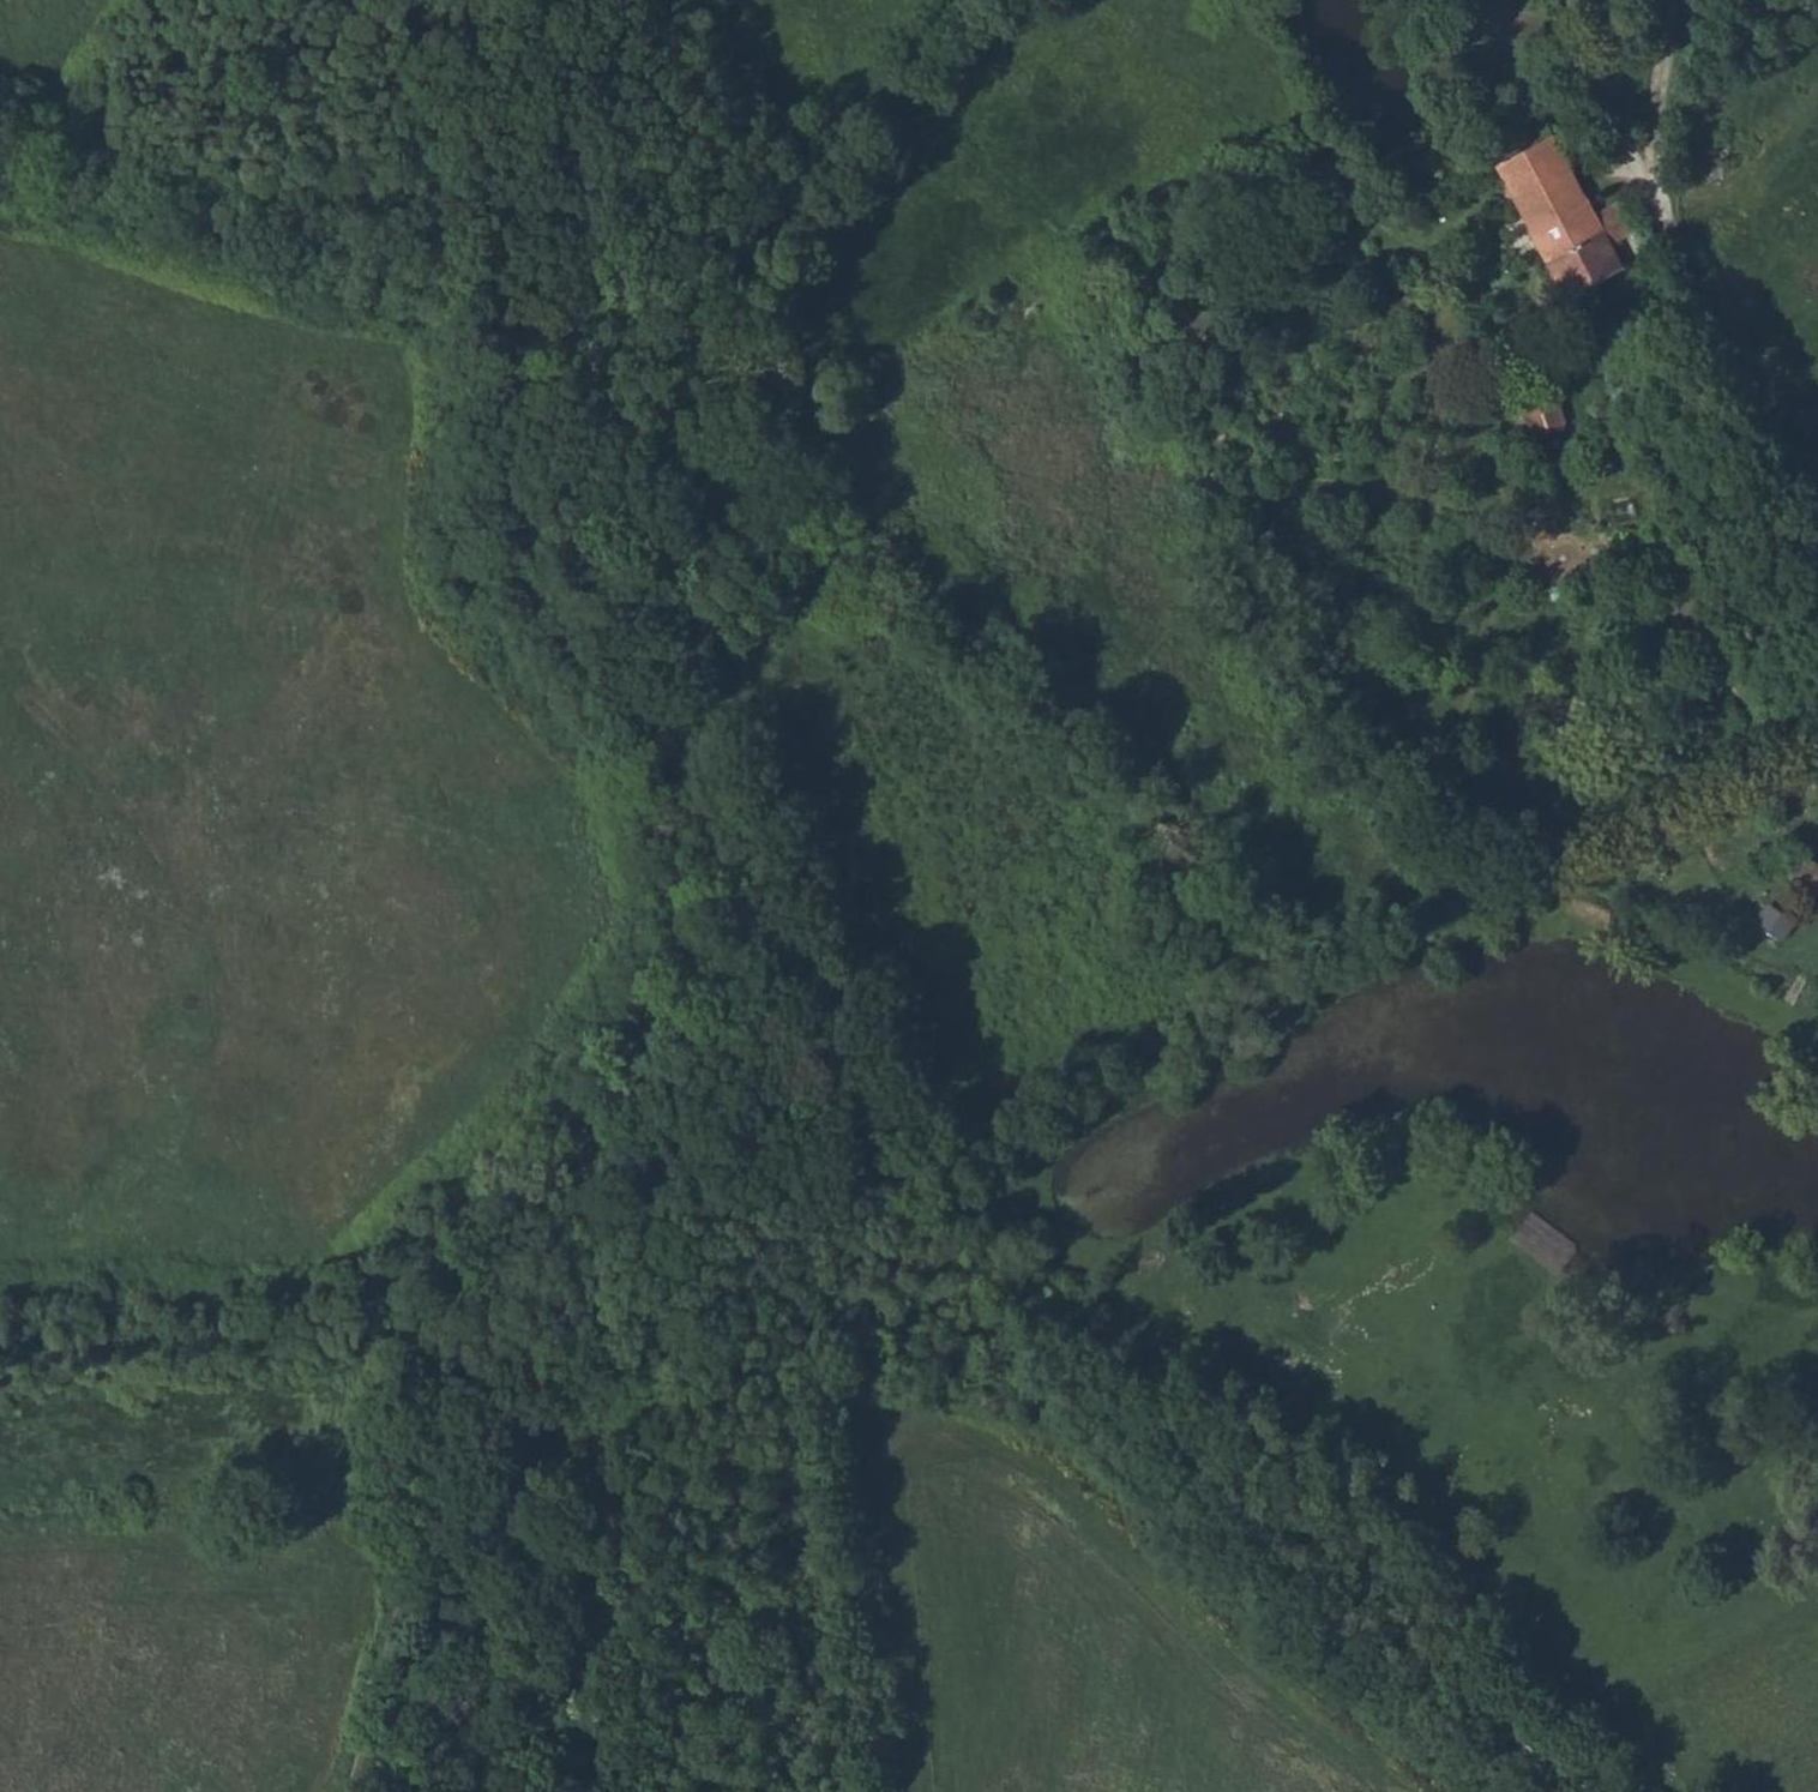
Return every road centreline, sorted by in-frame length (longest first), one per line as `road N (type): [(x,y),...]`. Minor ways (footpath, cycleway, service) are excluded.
road 1 (track): [(1585,1791),(1442,1682),(1267,1496),(1150,1431),(951,1292),(885,1164),(828,1022),(756,889)]
road 2 (track): [(354,1791),(472,1365),(610,1106),(756,889)]
road 3 (track): [(756,889),(615,681),(563,565),(492,0)]
road 4 (unclassified): [(1561,36),(1817,556)]

